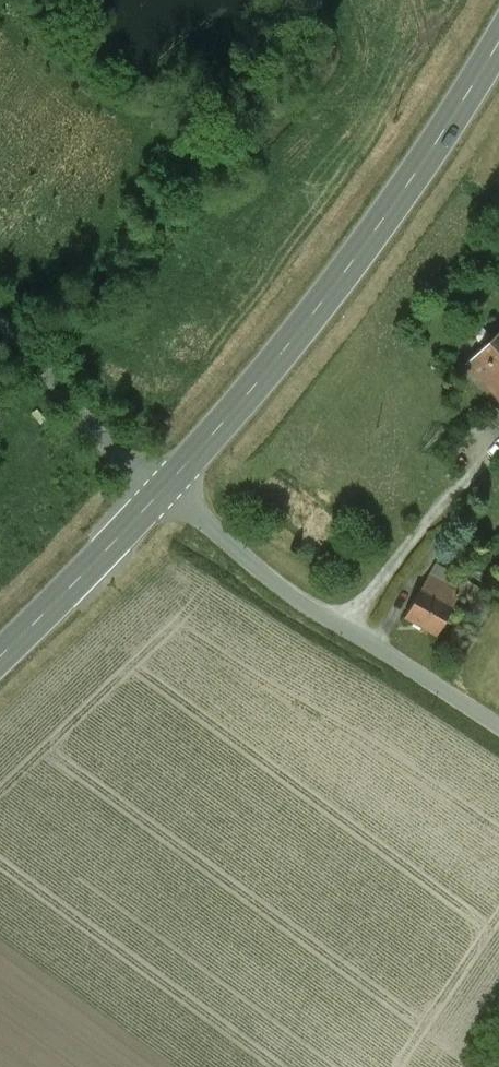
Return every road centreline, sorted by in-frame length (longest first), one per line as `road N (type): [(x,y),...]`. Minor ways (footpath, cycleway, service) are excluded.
road 1 (secondary): [(498,42),(326,299),(162,491)]
road 2 (unclassified): [(162,491),(305,606),(498,731)]
road 3 (unclassified): [(0,321),(98,436),(162,491)]
road 4 (secondary): [(162,491),(0,657)]

